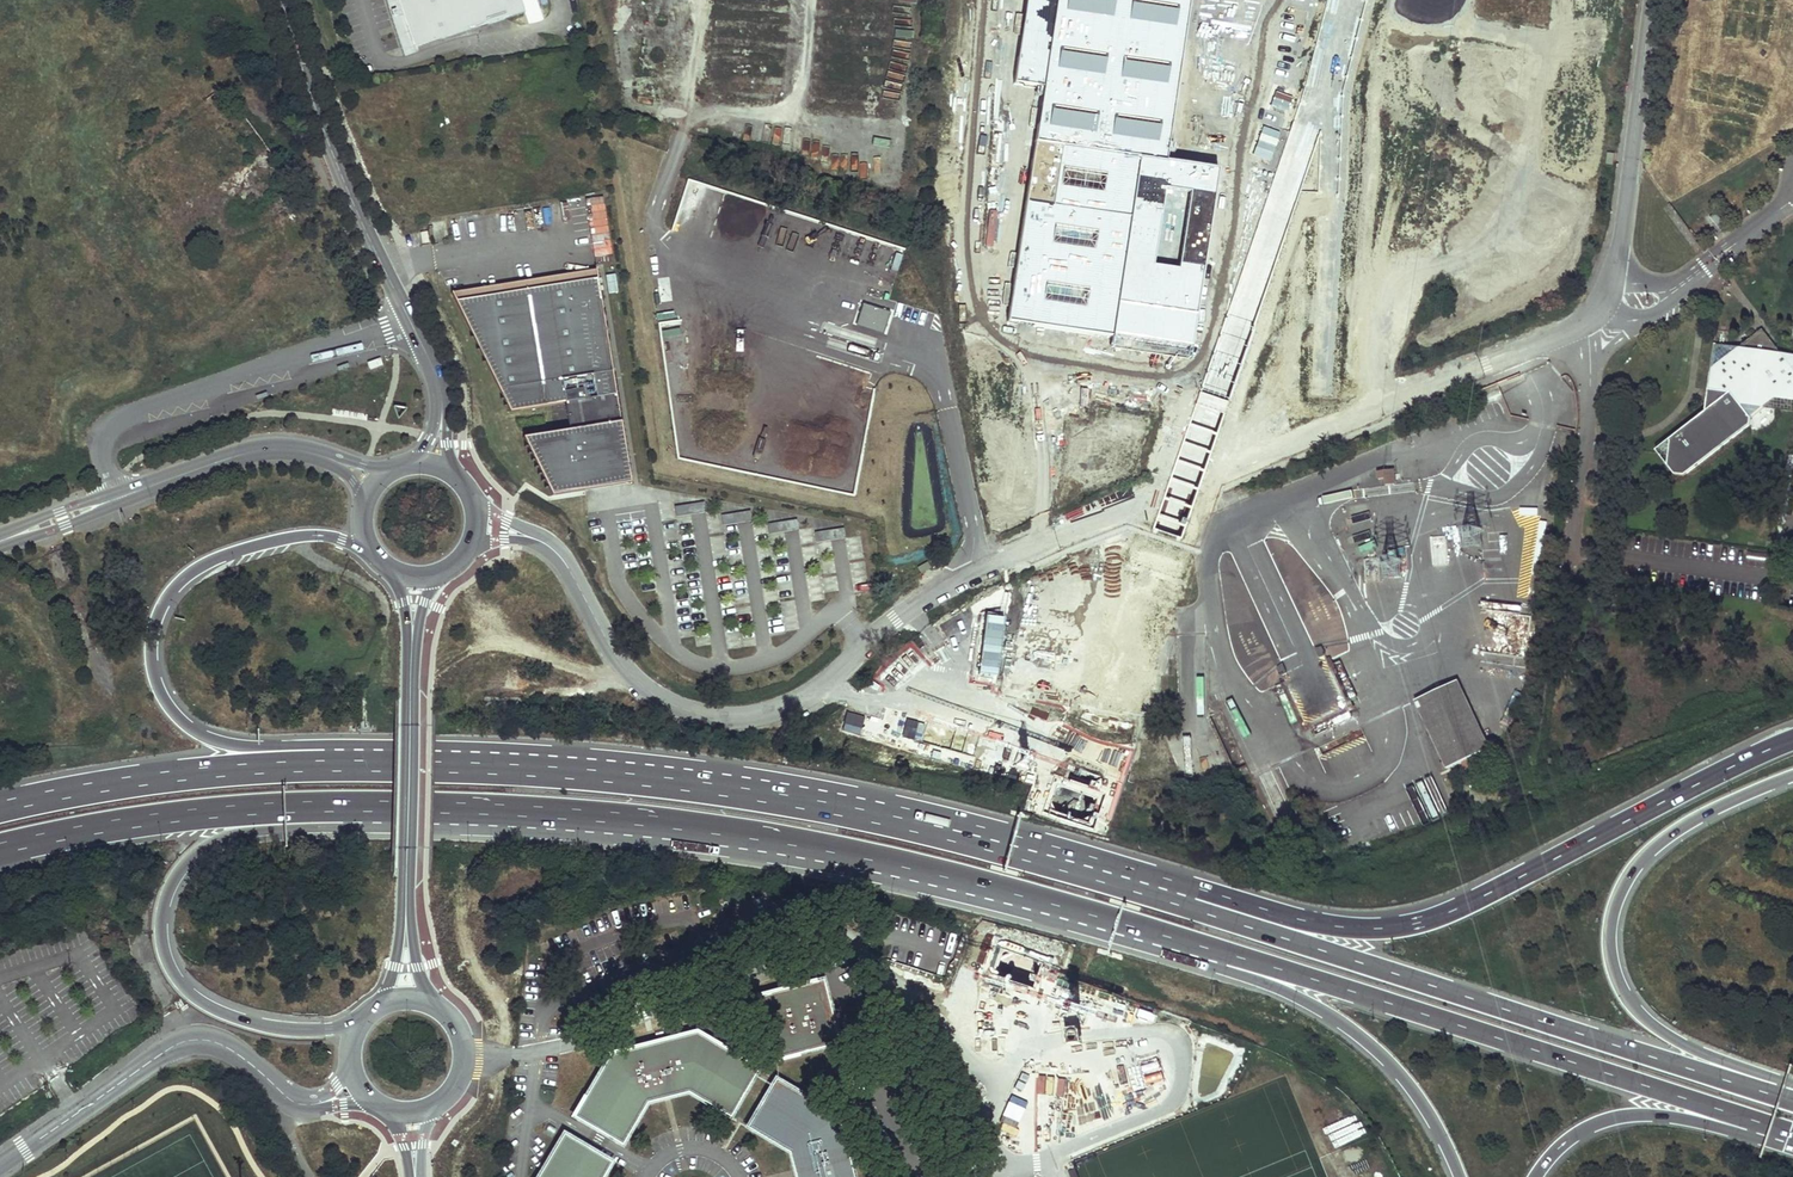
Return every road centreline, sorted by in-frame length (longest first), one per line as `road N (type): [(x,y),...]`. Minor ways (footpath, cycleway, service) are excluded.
road 1 (motorway): [(604,776),(557,749),(237,747),(198,735),(176,713),(157,679),(154,651),(167,599),(186,577),(242,548),(293,536),(342,539),(371,550)]
road 2 (motorway): [(1792,739),(1472,902),(1394,925),(1311,921),(1134,869),(1065,866)]
road 3 (motorway): [(1792,1100),(1065,866)]
road 4 (motorway): [(1053,908),(1378,1000),(1772,1133)]
road 5 (motorway): [(374,811),(602,821),(793,850),(1053,908)]
road 6 (residential): [(1056,536),(963,573),(915,602),(800,701),(737,718),(668,703),(639,682),(549,547)]
road 7 (motorway): [(604,776),(241,770),(169,773),(0,803)]
road 8 (motorway): [(364,1019),(290,1031),(205,1005),(184,987),(161,929),(177,877),(219,840),(247,830),(341,826),(374,811)]
road 9 (motorway): [(1792,1086),(1705,1054),(1650,1022),(1621,986),(1610,943),(1618,891),(1646,853),(1698,817),(1792,776)]
road 10 (motorway): [(1053,908),(1270,984),(1349,1026),(1423,1103),(1462,1176)]
road 11 (motorway): [(1065,866),(805,804),(604,776)]
road 12 (residential): [(1652,0),(1619,263),(1603,303),(1585,320),(1479,363)]
road 13 (tertiary): [(285,0),(352,199),(432,365),(443,412)]
road 14 (motorway): [(0,849),(147,819),(276,808),(374,811)]
road 15 (tertiary): [(298,1104),(240,1055),(186,1041),(0,1166)]
road 16 (tertiary): [(324,456),(249,452),(0,541)]
road 17 (tertiary): [(417,624),(408,932)]
road 18 (motorway): [(1536,1176),(1557,1149),(1613,1118),(1772,1133)]

